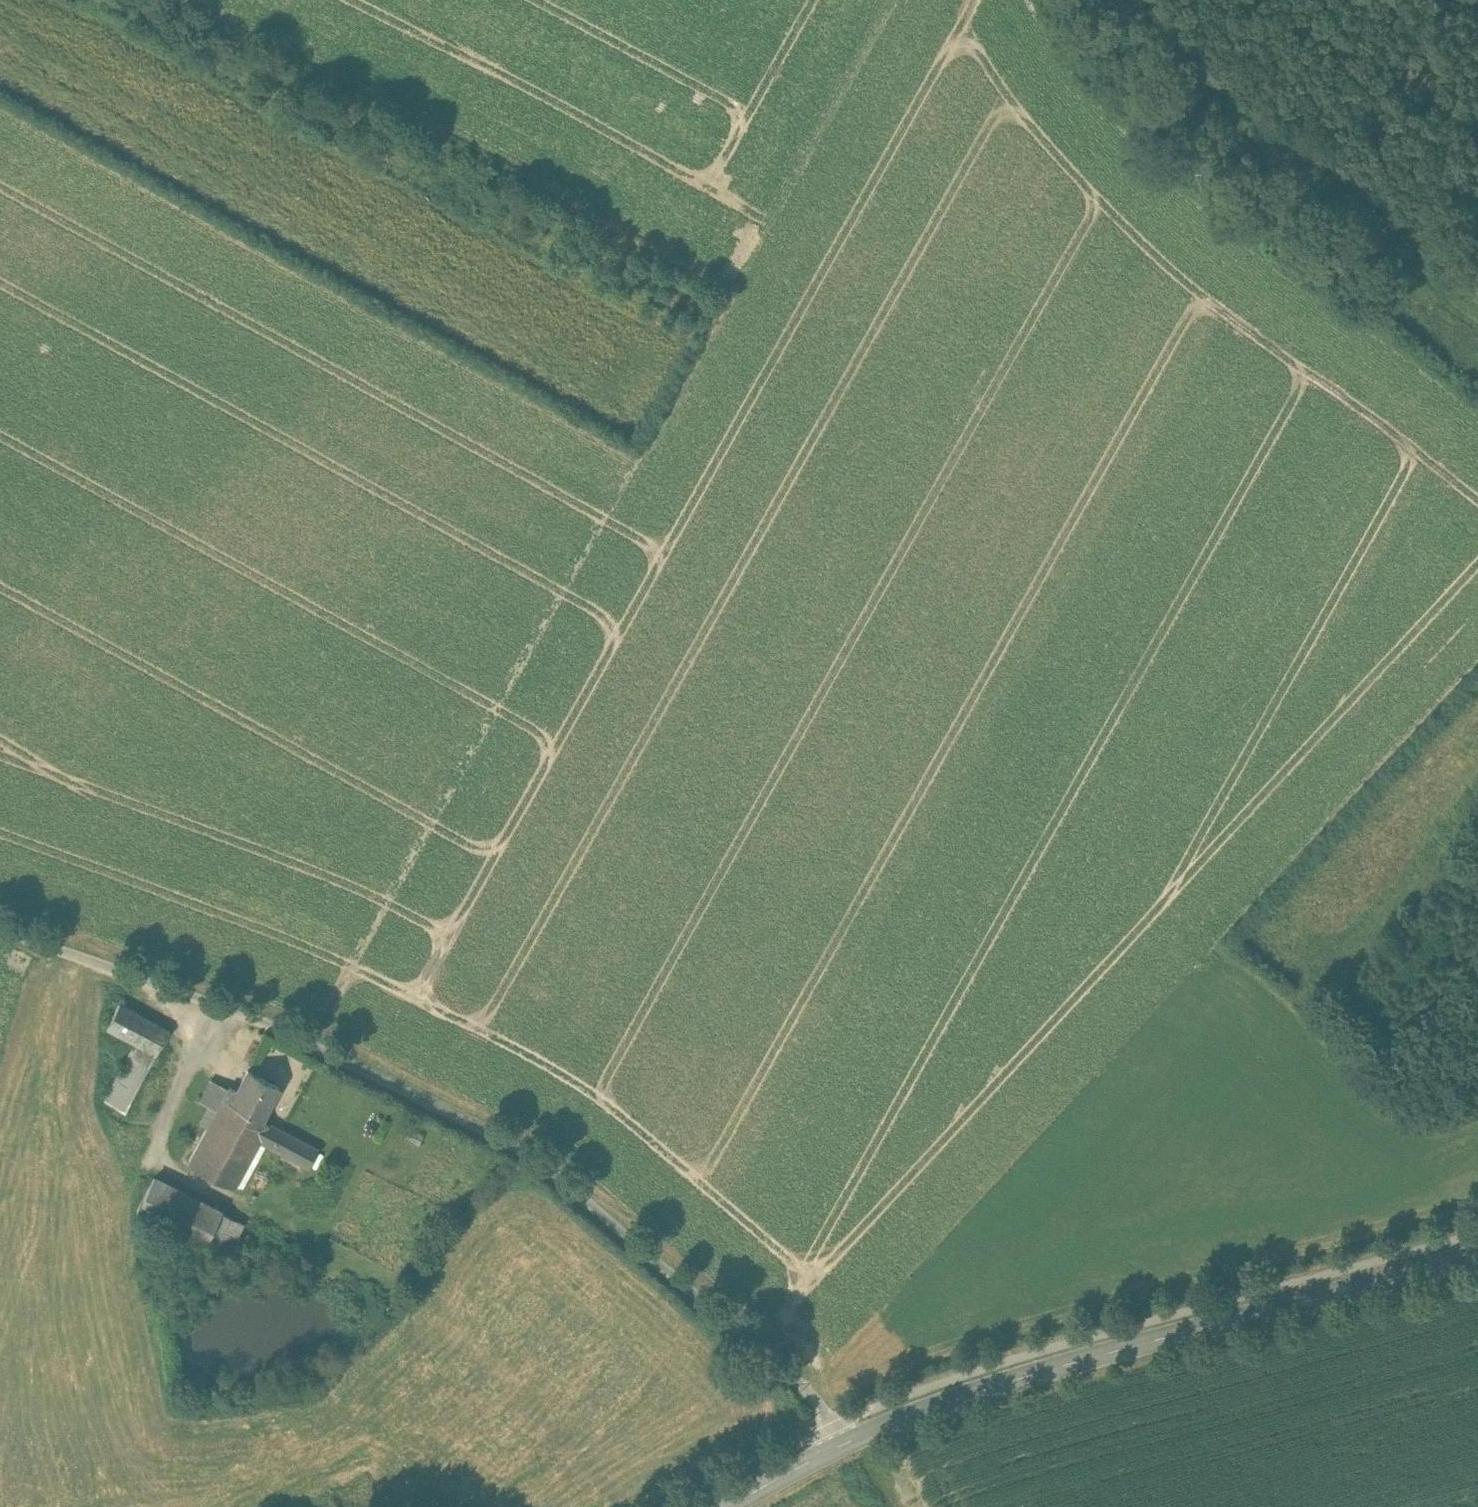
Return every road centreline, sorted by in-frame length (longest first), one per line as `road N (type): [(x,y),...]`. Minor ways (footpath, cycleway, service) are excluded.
road 1 (unclassified): [(0,933),(242,1019),(493,1125),(613,1212),(724,1308),(834,1423),(843,1445)]
road 2 (tertiary): [(1477,1253),(1030,1378),(843,1445)]
road 3 (tertiary): [(843,1445),(733,1506)]

